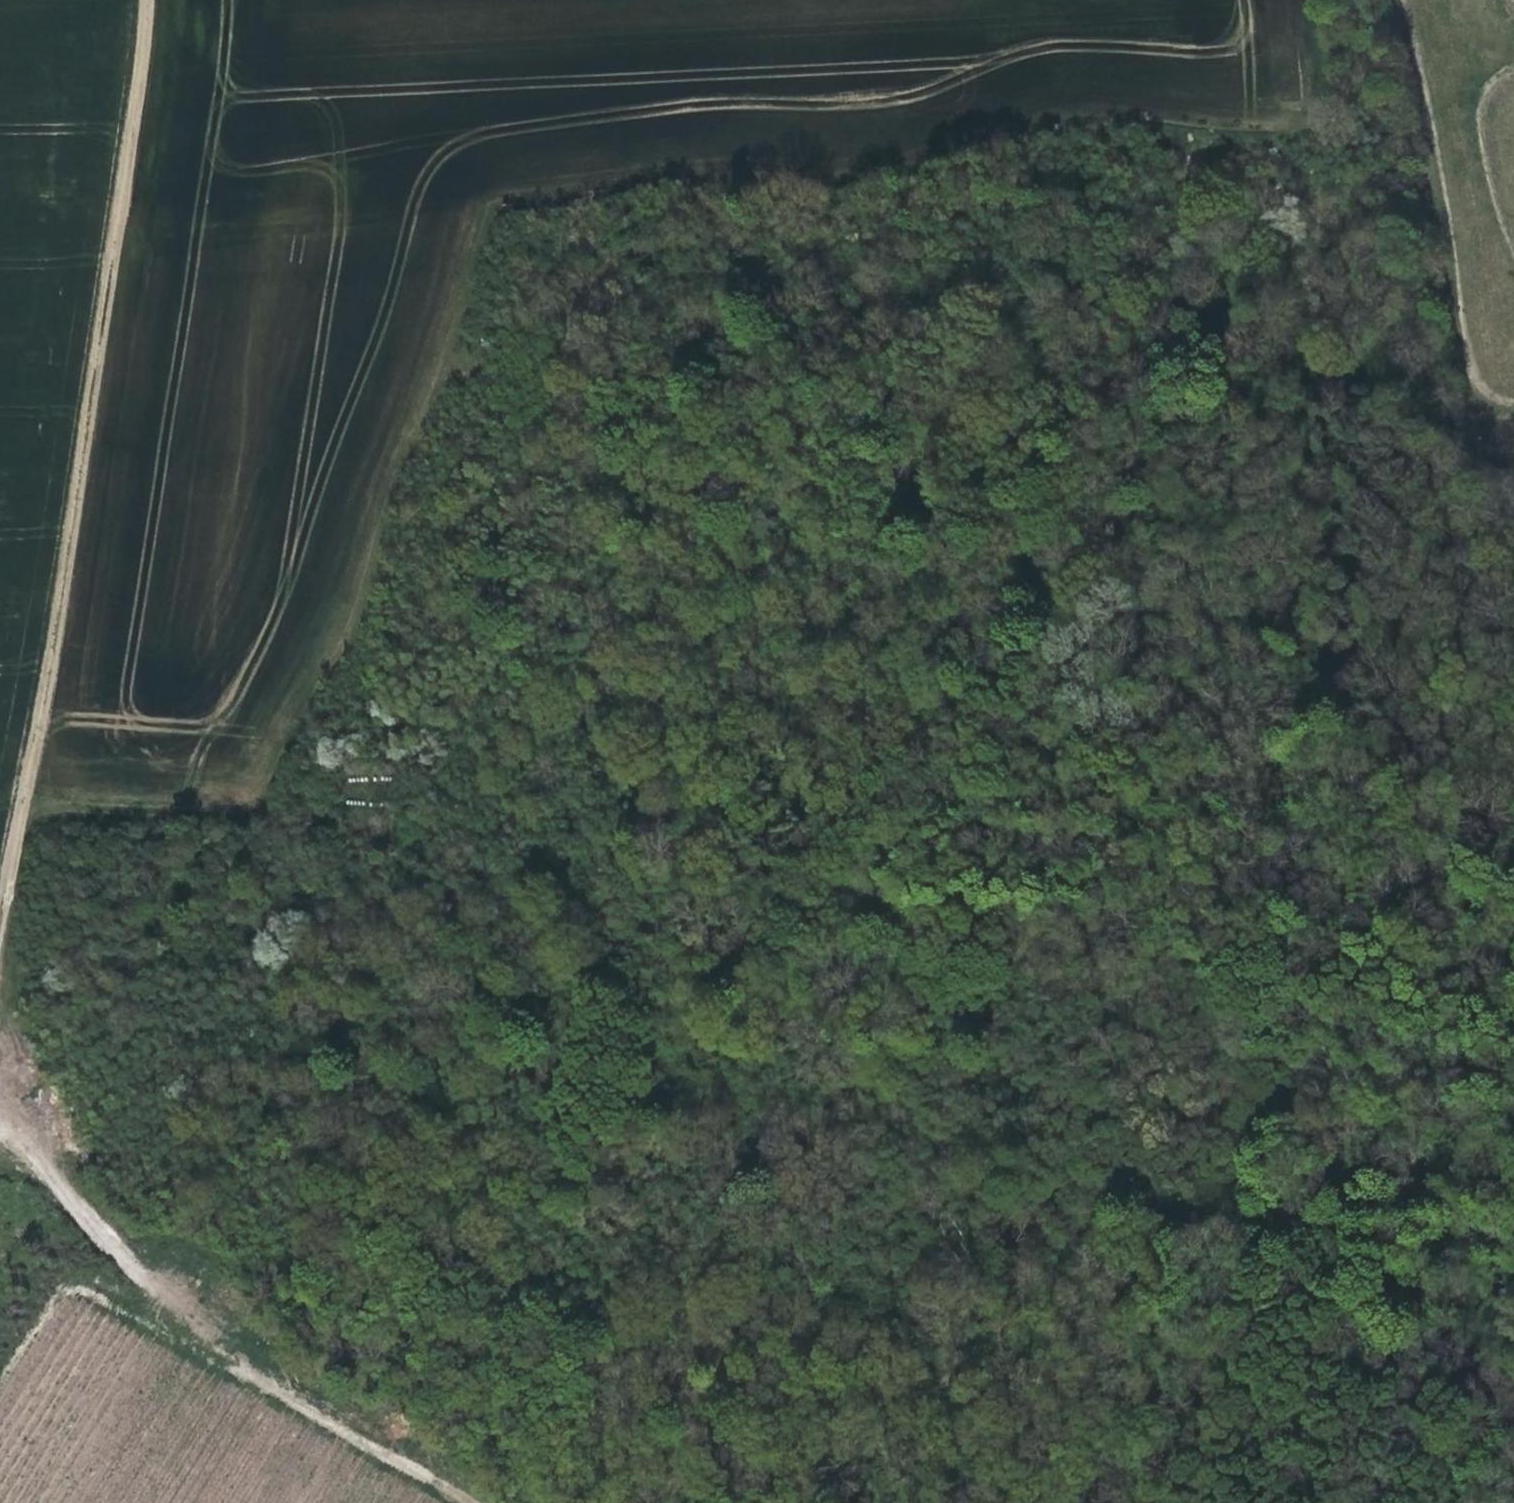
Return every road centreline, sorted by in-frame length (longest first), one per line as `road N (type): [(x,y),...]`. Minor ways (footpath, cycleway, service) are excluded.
road 1 (track): [(0,1003),(48,805),(58,551),(132,163),(147,0)]

